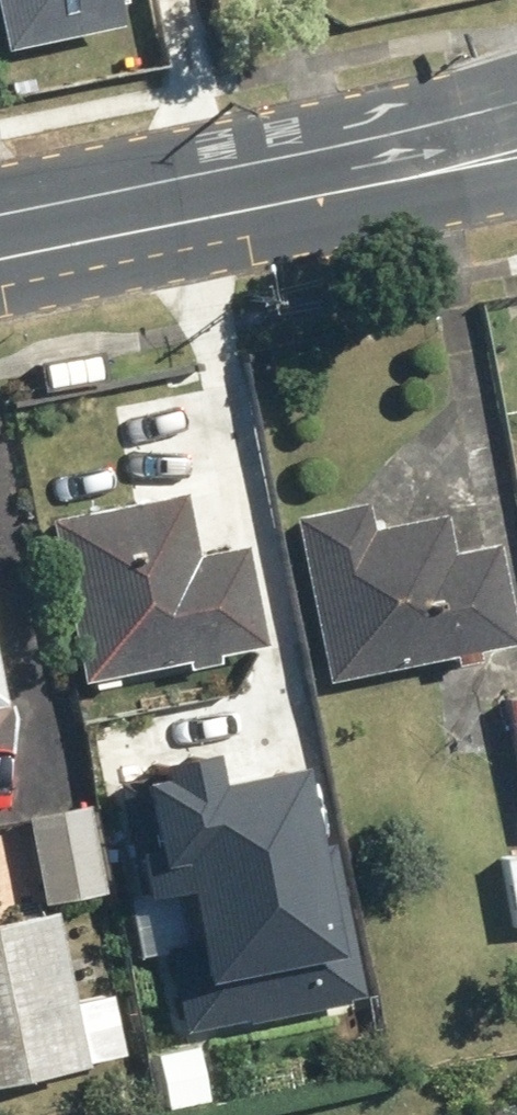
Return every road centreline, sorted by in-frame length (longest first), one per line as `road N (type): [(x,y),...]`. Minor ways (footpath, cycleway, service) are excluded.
road 1 (secondary): [(392,170),(0,248)]
road 2 (secondary): [(392,170),(516,115)]
road 3 (secondary): [(516,164),(392,170)]

